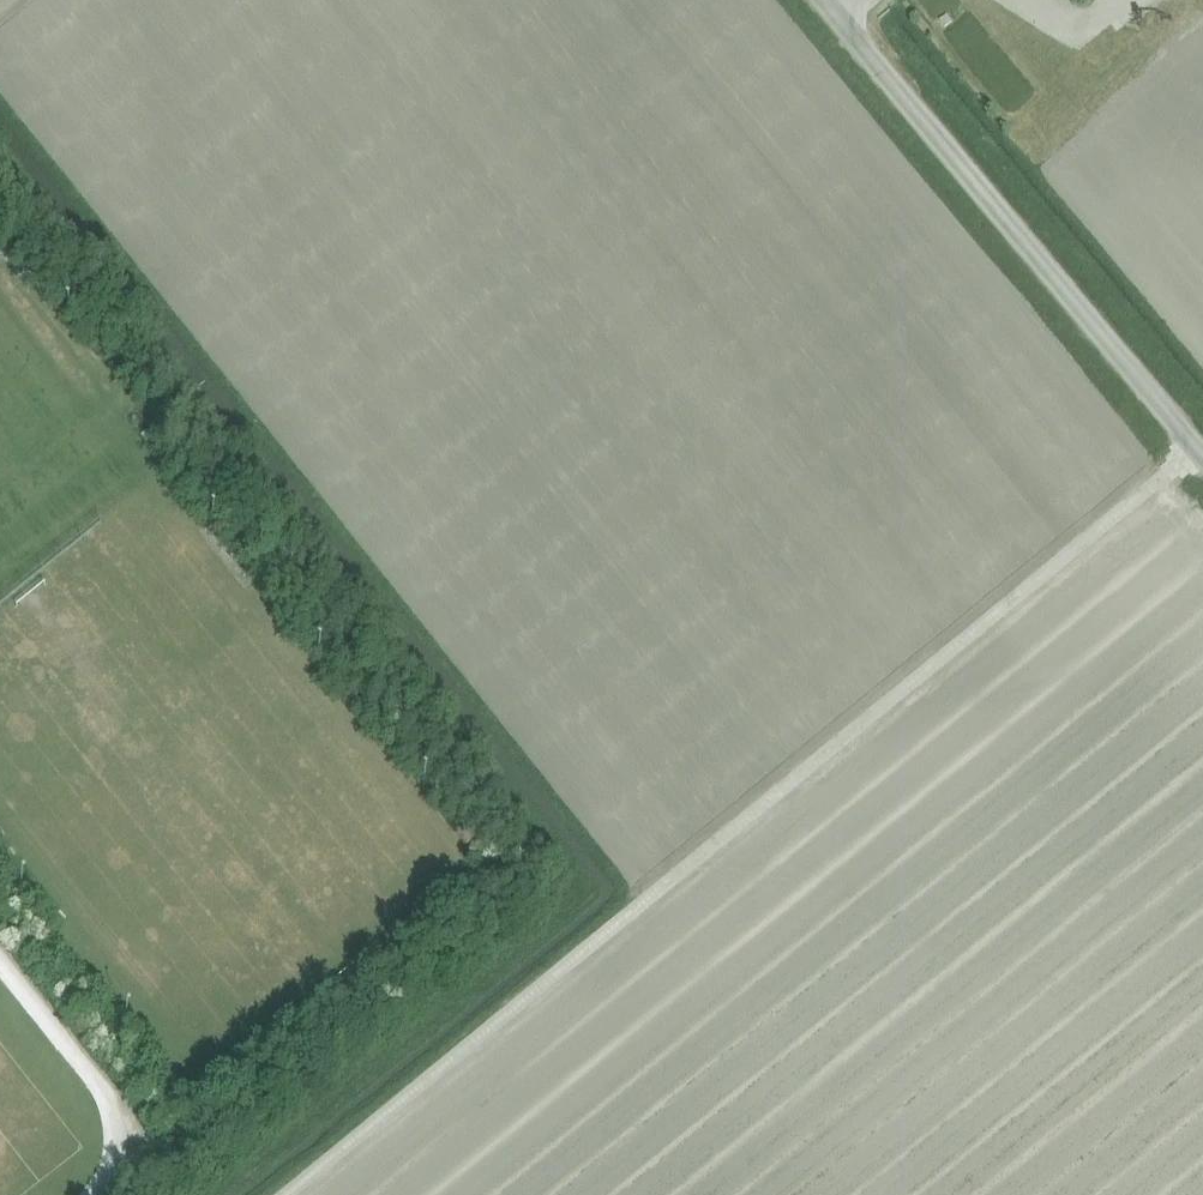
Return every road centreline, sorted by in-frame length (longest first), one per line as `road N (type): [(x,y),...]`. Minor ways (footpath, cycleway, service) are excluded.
road 1 (unclassified): [(1202,455),(824,0)]

